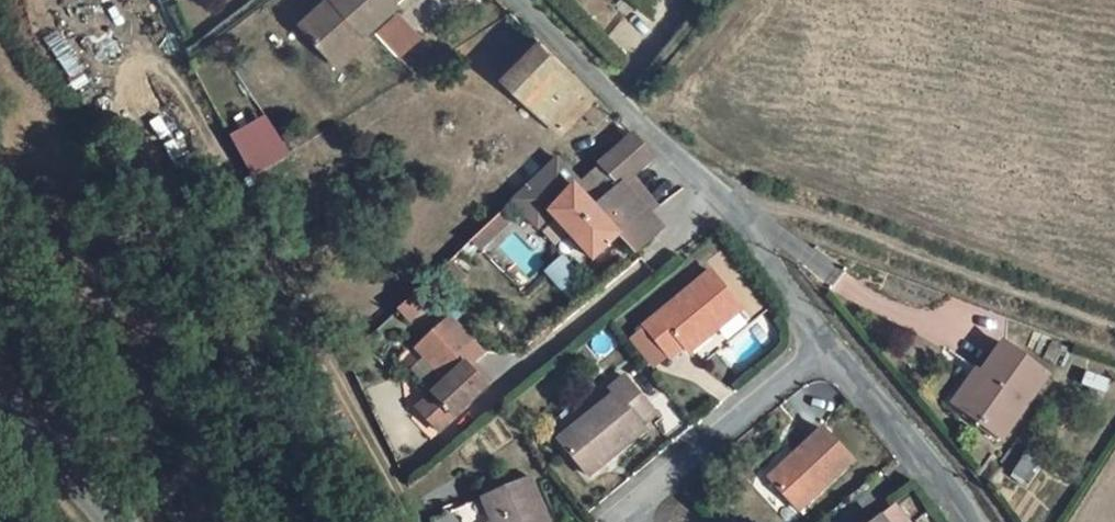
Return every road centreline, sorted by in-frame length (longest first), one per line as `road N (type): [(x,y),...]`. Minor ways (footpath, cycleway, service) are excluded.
road 1 (residential): [(827,348),(701,186),(508,0)]
road 2 (residential): [(628,521),(628,514),(827,348)]
road 3 (residential): [(956,521),(827,348)]
road 4 (tertiary): [(114,521),(0,390)]

